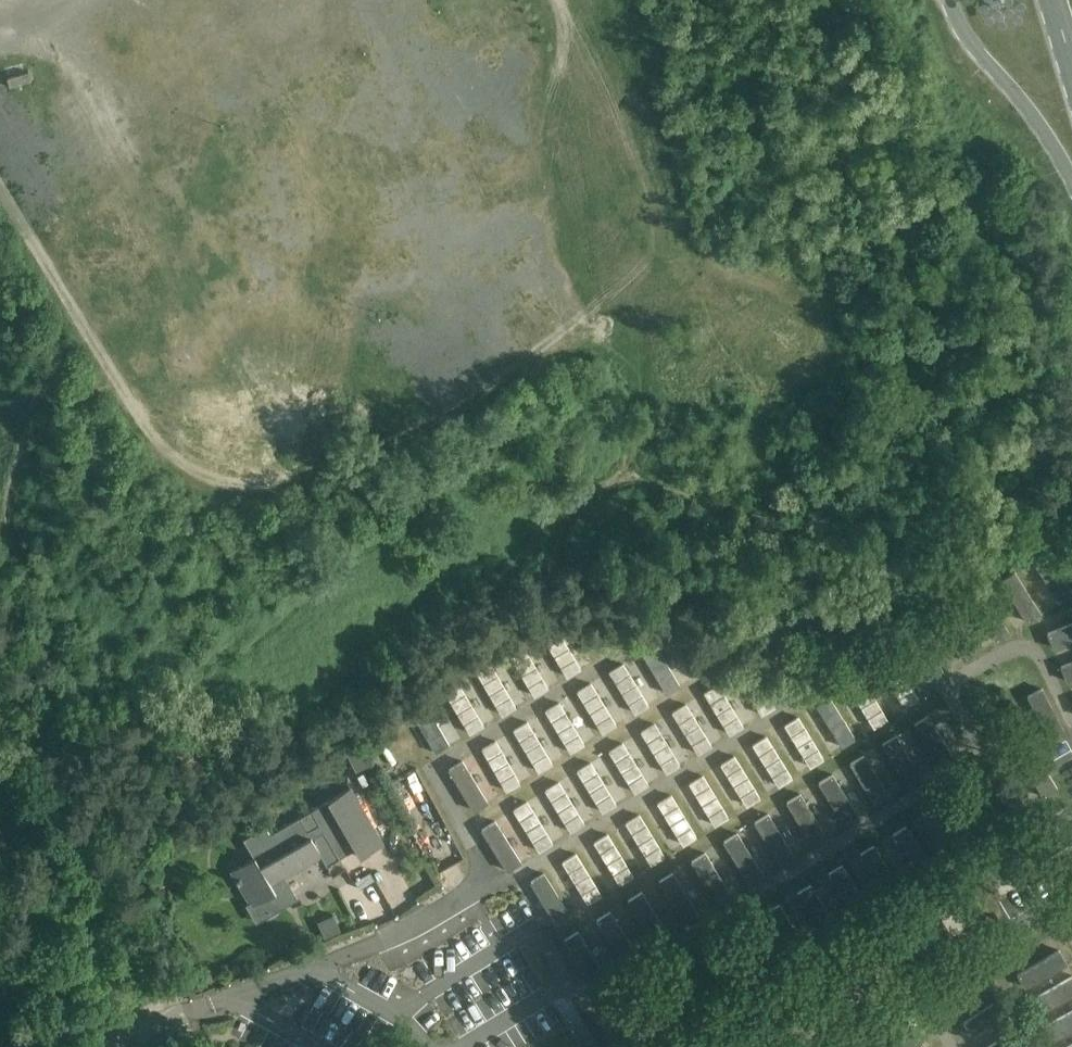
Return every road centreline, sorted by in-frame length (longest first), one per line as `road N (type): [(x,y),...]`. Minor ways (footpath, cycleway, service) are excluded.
road 1 (primary): [(950,2),(968,41),(1041,126),(1071,176)]

